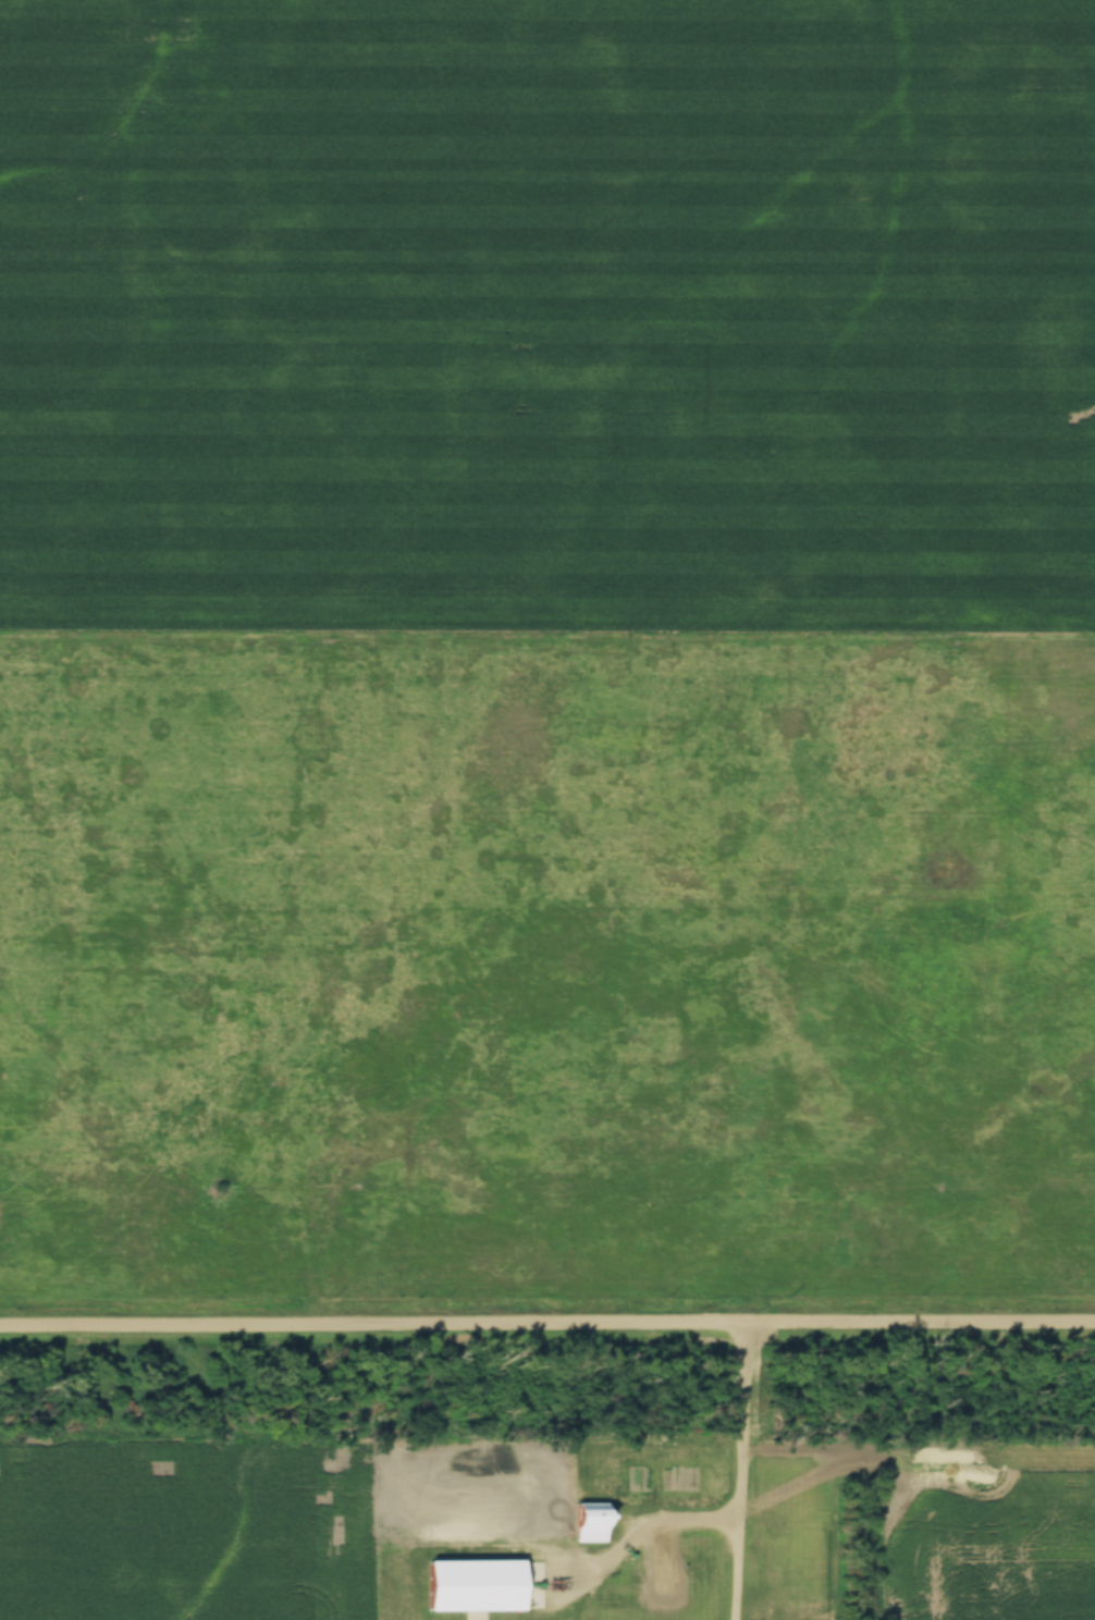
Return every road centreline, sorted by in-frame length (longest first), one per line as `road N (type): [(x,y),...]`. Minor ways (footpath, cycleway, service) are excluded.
road 1 (residential): [(0,1324),(1094,1320)]

